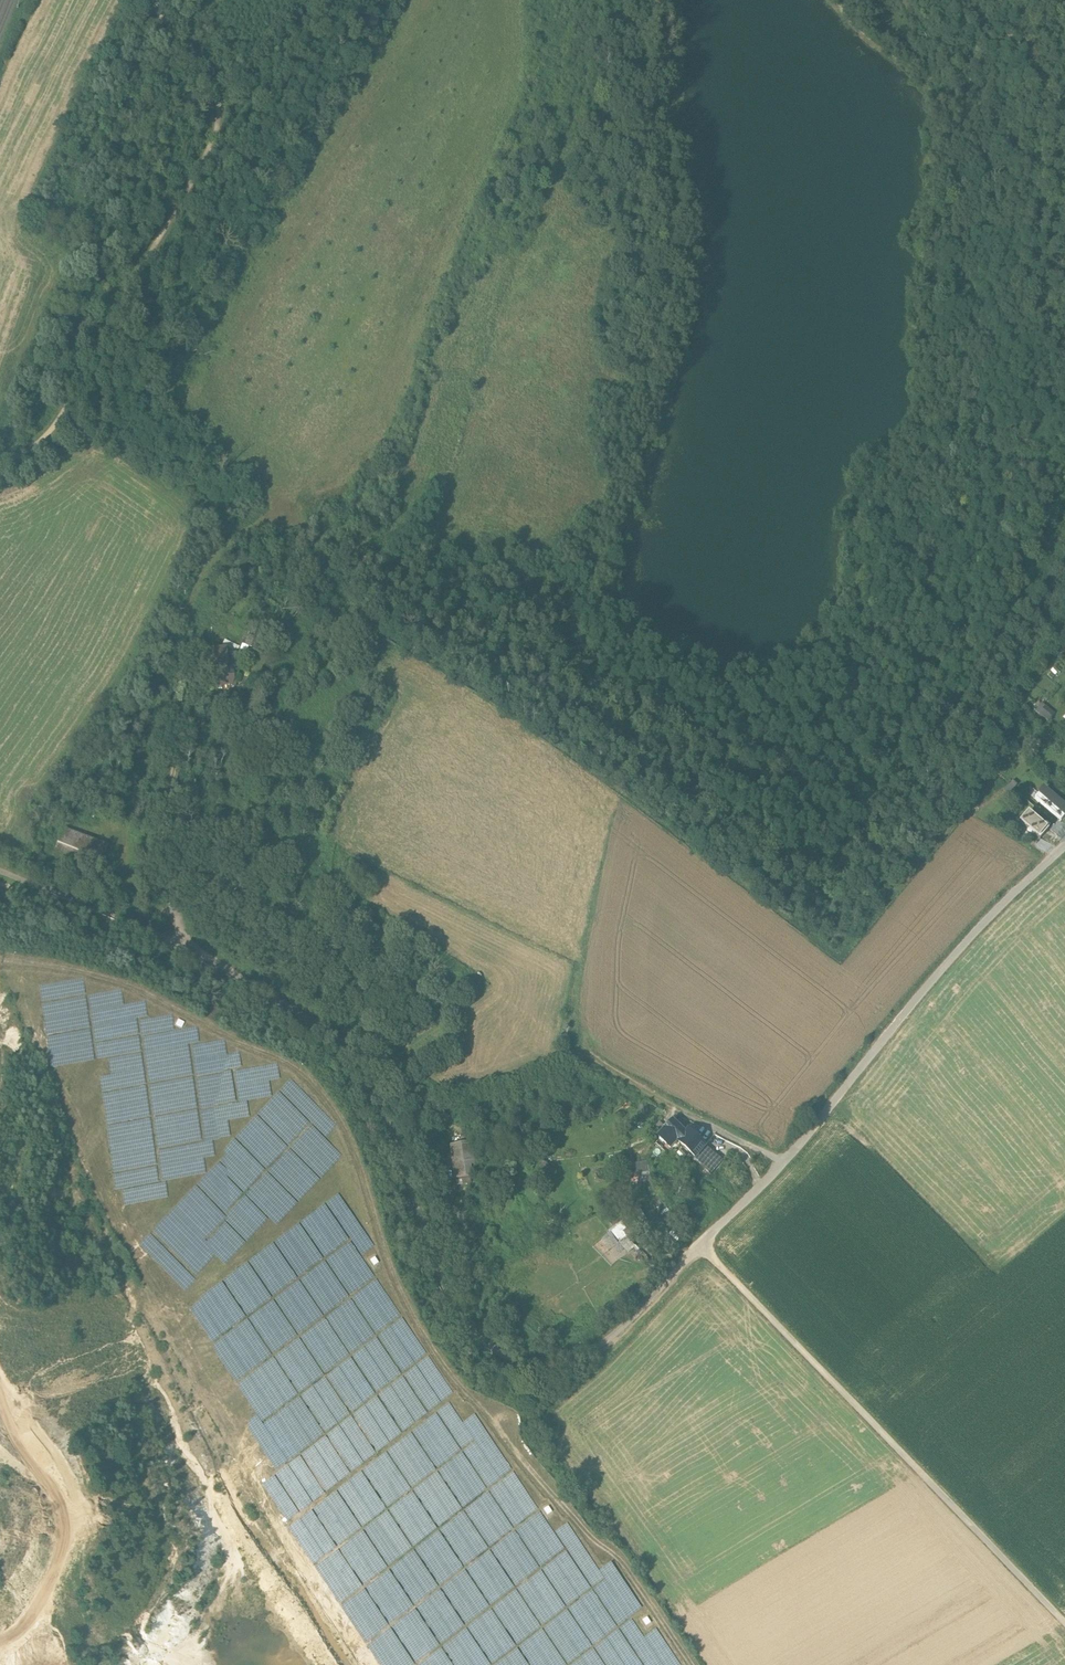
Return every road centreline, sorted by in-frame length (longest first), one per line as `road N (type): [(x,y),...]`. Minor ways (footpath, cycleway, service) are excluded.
road 1 (track): [(255,542),(299,543),(418,608),(589,728),(680,779),(734,798),(859,816),(899,806),(1064,562)]
road 2 (track): [(0,479),(60,425),(215,138),(209,84),(161,30),(154,0)]
road 3 (residential): [(1064,874),(976,960),(770,1205),(692,1281)]
road 4 (track): [(1064,1644),(706,1268)]
road 5 (track): [(159,907),(126,891),(117,871),(149,728),(205,577),(273,529)]
road 6 (track): [(186,959),(159,907),(153,852),(163,790),(202,669)]

